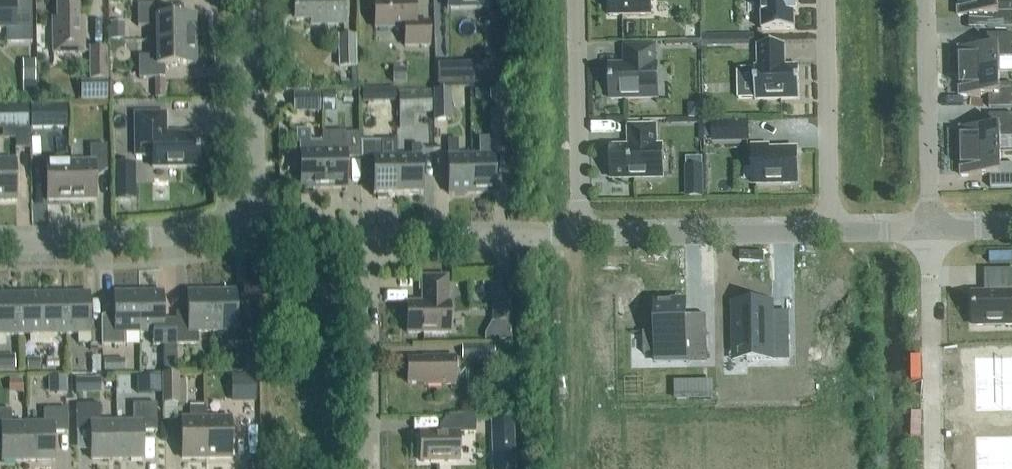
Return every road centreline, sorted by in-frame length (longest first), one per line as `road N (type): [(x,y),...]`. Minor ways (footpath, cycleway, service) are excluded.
road 1 (unclassified): [(0,245),(253,225)]
road 2 (unclassified): [(577,237),(828,232)]
road 3 (residential): [(932,230),(935,468)]
road 4 (unclassified): [(575,0),(577,237)]
road 5 (unclassified): [(825,0),(828,232)]
road 6 (unclassified): [(928,0),(932,230)]
road 7 (residential): [(362,241),(367,468)]
road 8 (unclassified): [(253,225),(244,0)]
road 9 (unclassified): [(362,241),(577,237)]

